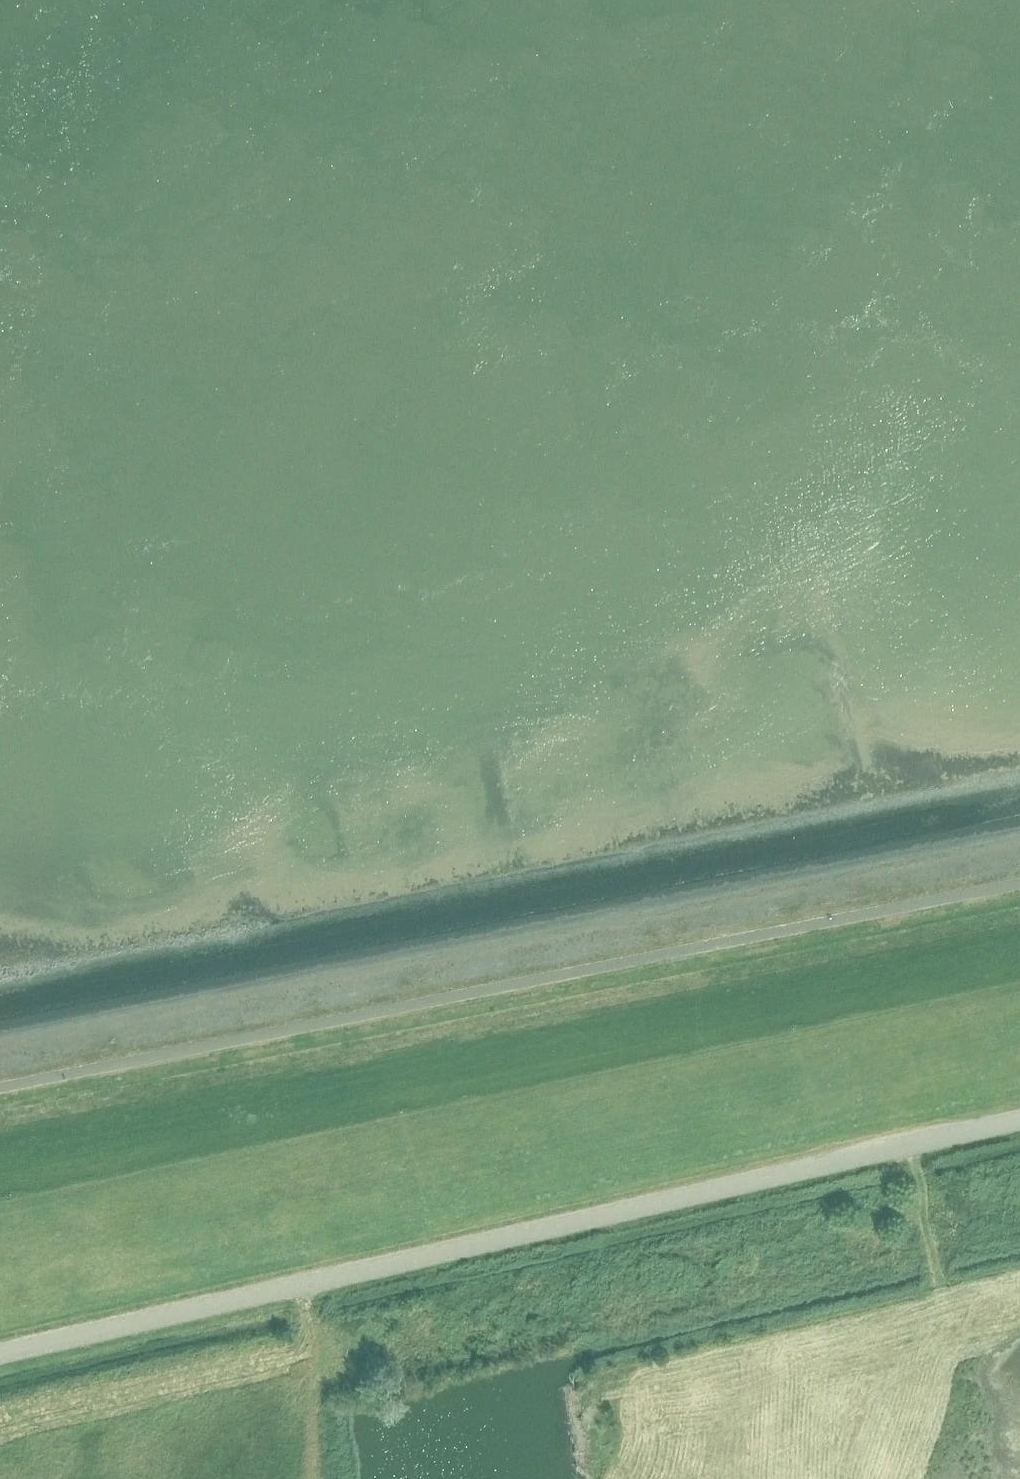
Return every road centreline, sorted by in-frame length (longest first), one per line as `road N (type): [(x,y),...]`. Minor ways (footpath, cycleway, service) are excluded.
road 1 (tertiary): [(0,1354),(1019,1124)]

